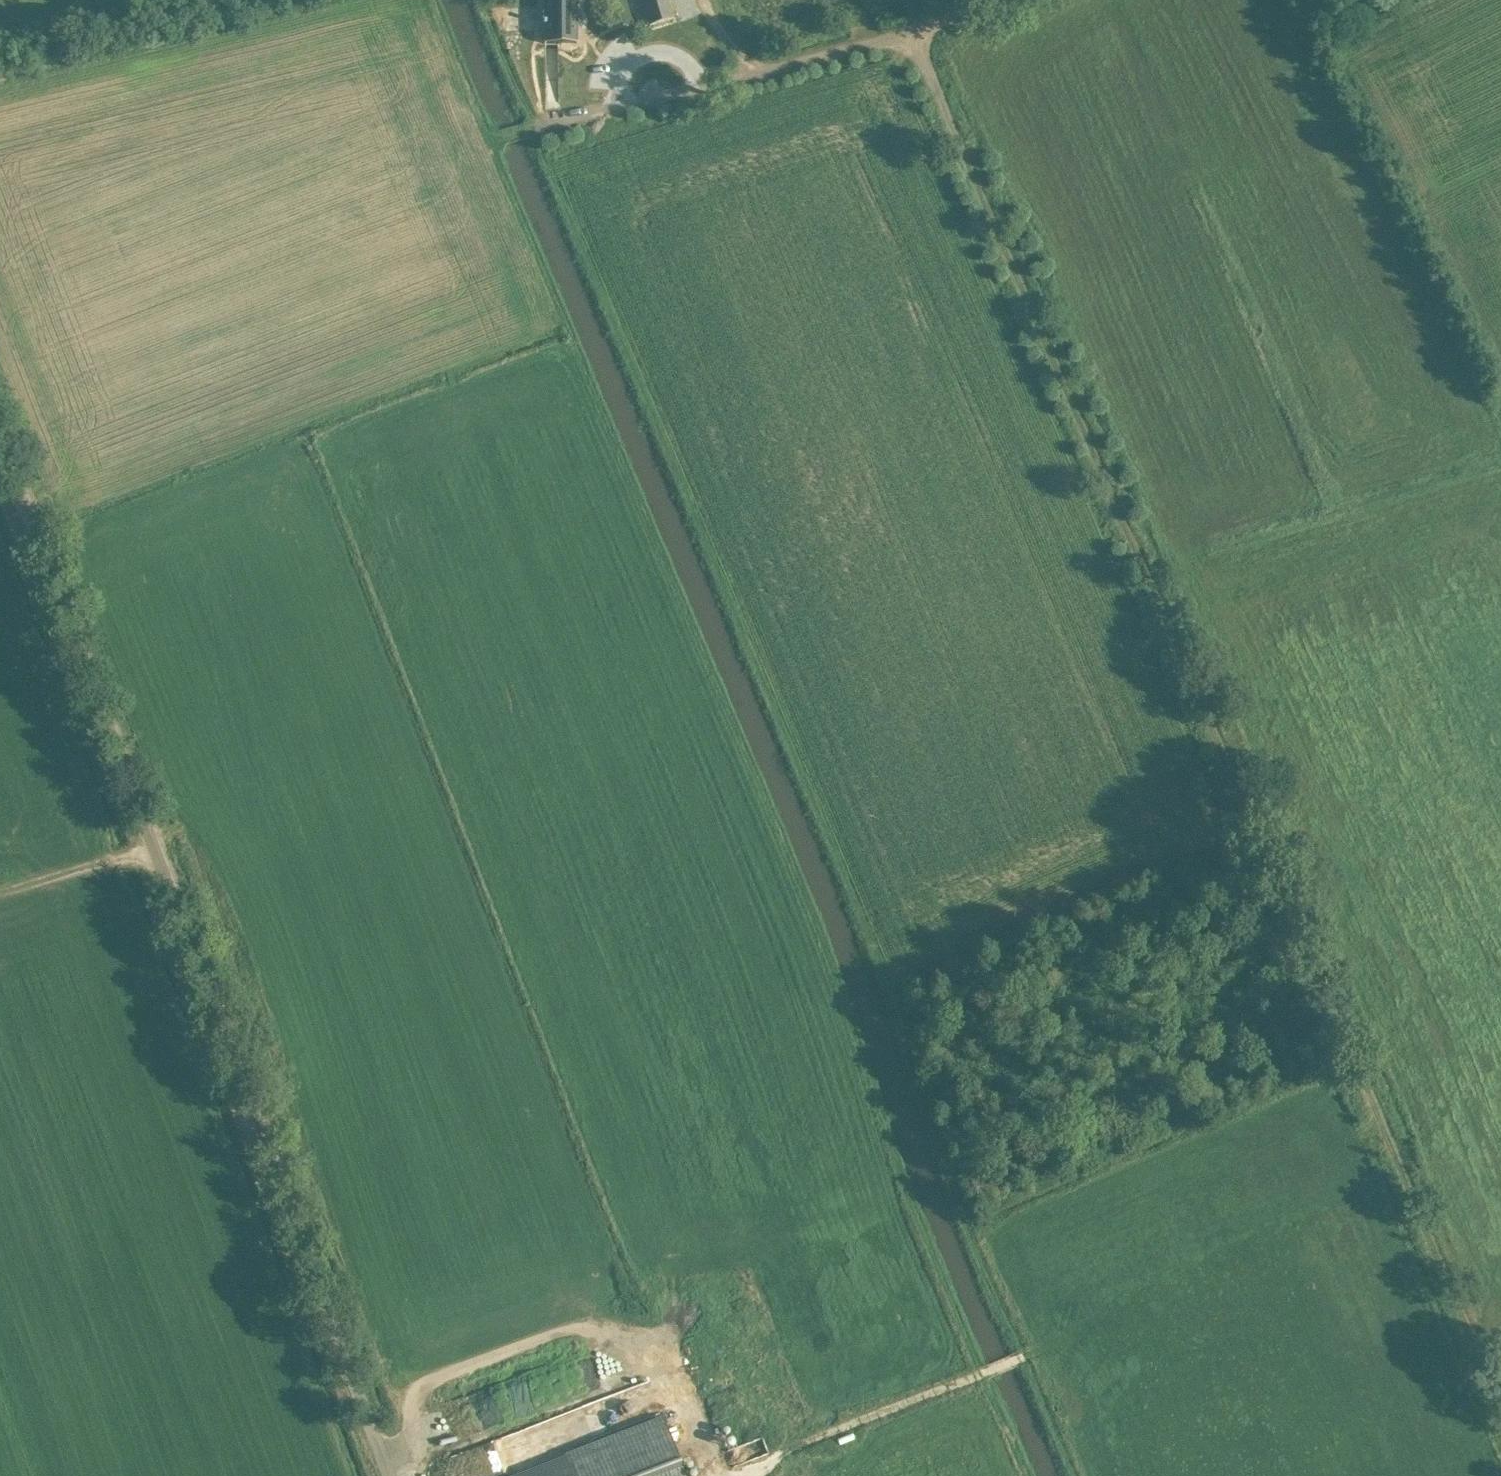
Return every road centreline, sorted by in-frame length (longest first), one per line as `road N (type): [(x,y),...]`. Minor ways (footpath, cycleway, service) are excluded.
road 1 (track): [(1500,1403),(912,35)]
road 2 (unclassified): [(393,1475),(0,444)]
road 3 (unclassified): [(545,127),(912,35),(977,0)]
road 4 (track): [(711,1475),(1028,1357)]
road 5 (track): [(0,893),(153,851)]

